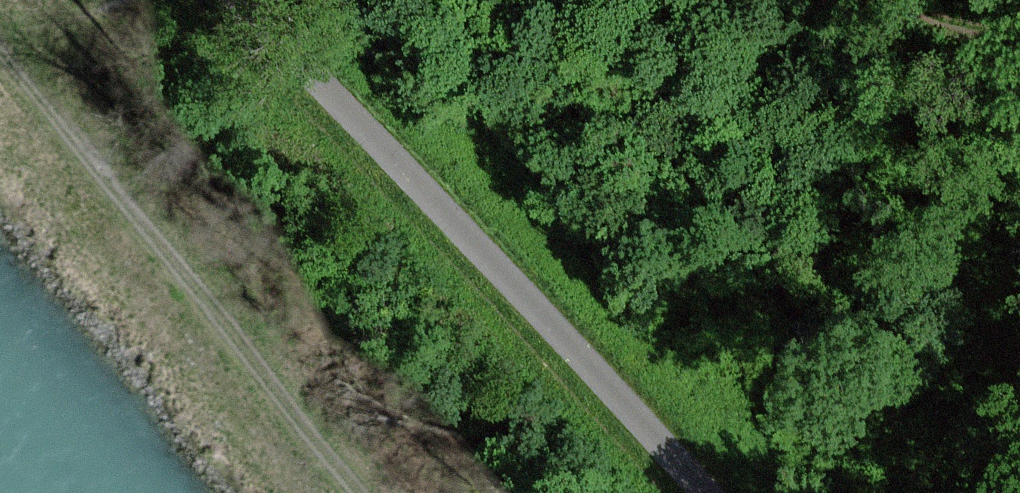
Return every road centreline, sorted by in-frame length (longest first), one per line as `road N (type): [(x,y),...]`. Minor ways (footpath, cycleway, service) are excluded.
road 1 (track): [(237,0),(703,492)]
road 2 (track): [(0,67),(338,492)]
road 3 (track): [(901,0),(1019,43)]

